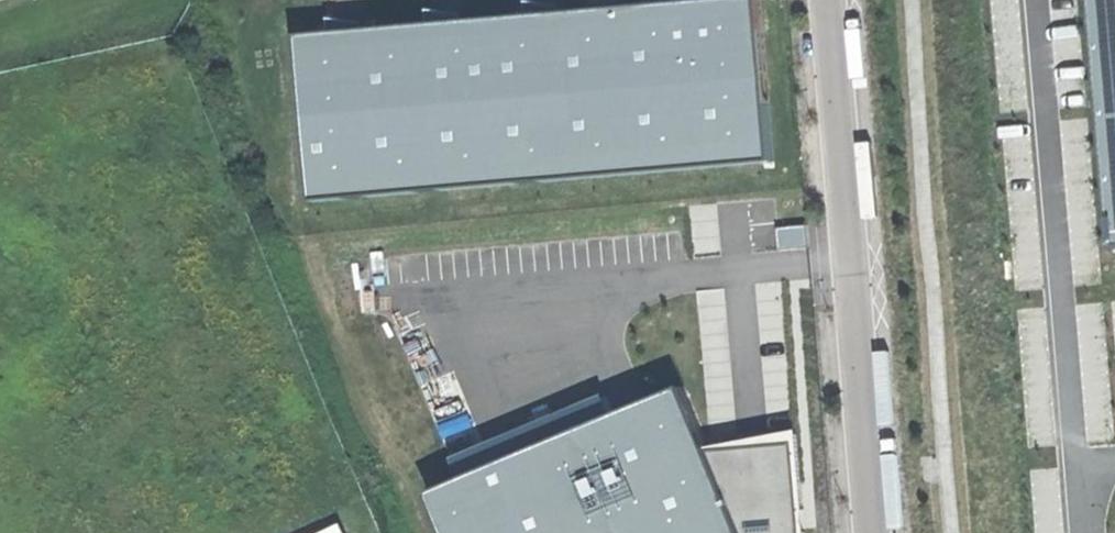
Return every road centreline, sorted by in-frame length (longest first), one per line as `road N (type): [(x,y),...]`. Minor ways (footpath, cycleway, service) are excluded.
road 1 (track): [(257,0),(269,143),(433,532)]
road 2 (unclassified): [(827,0),(875,532)]

